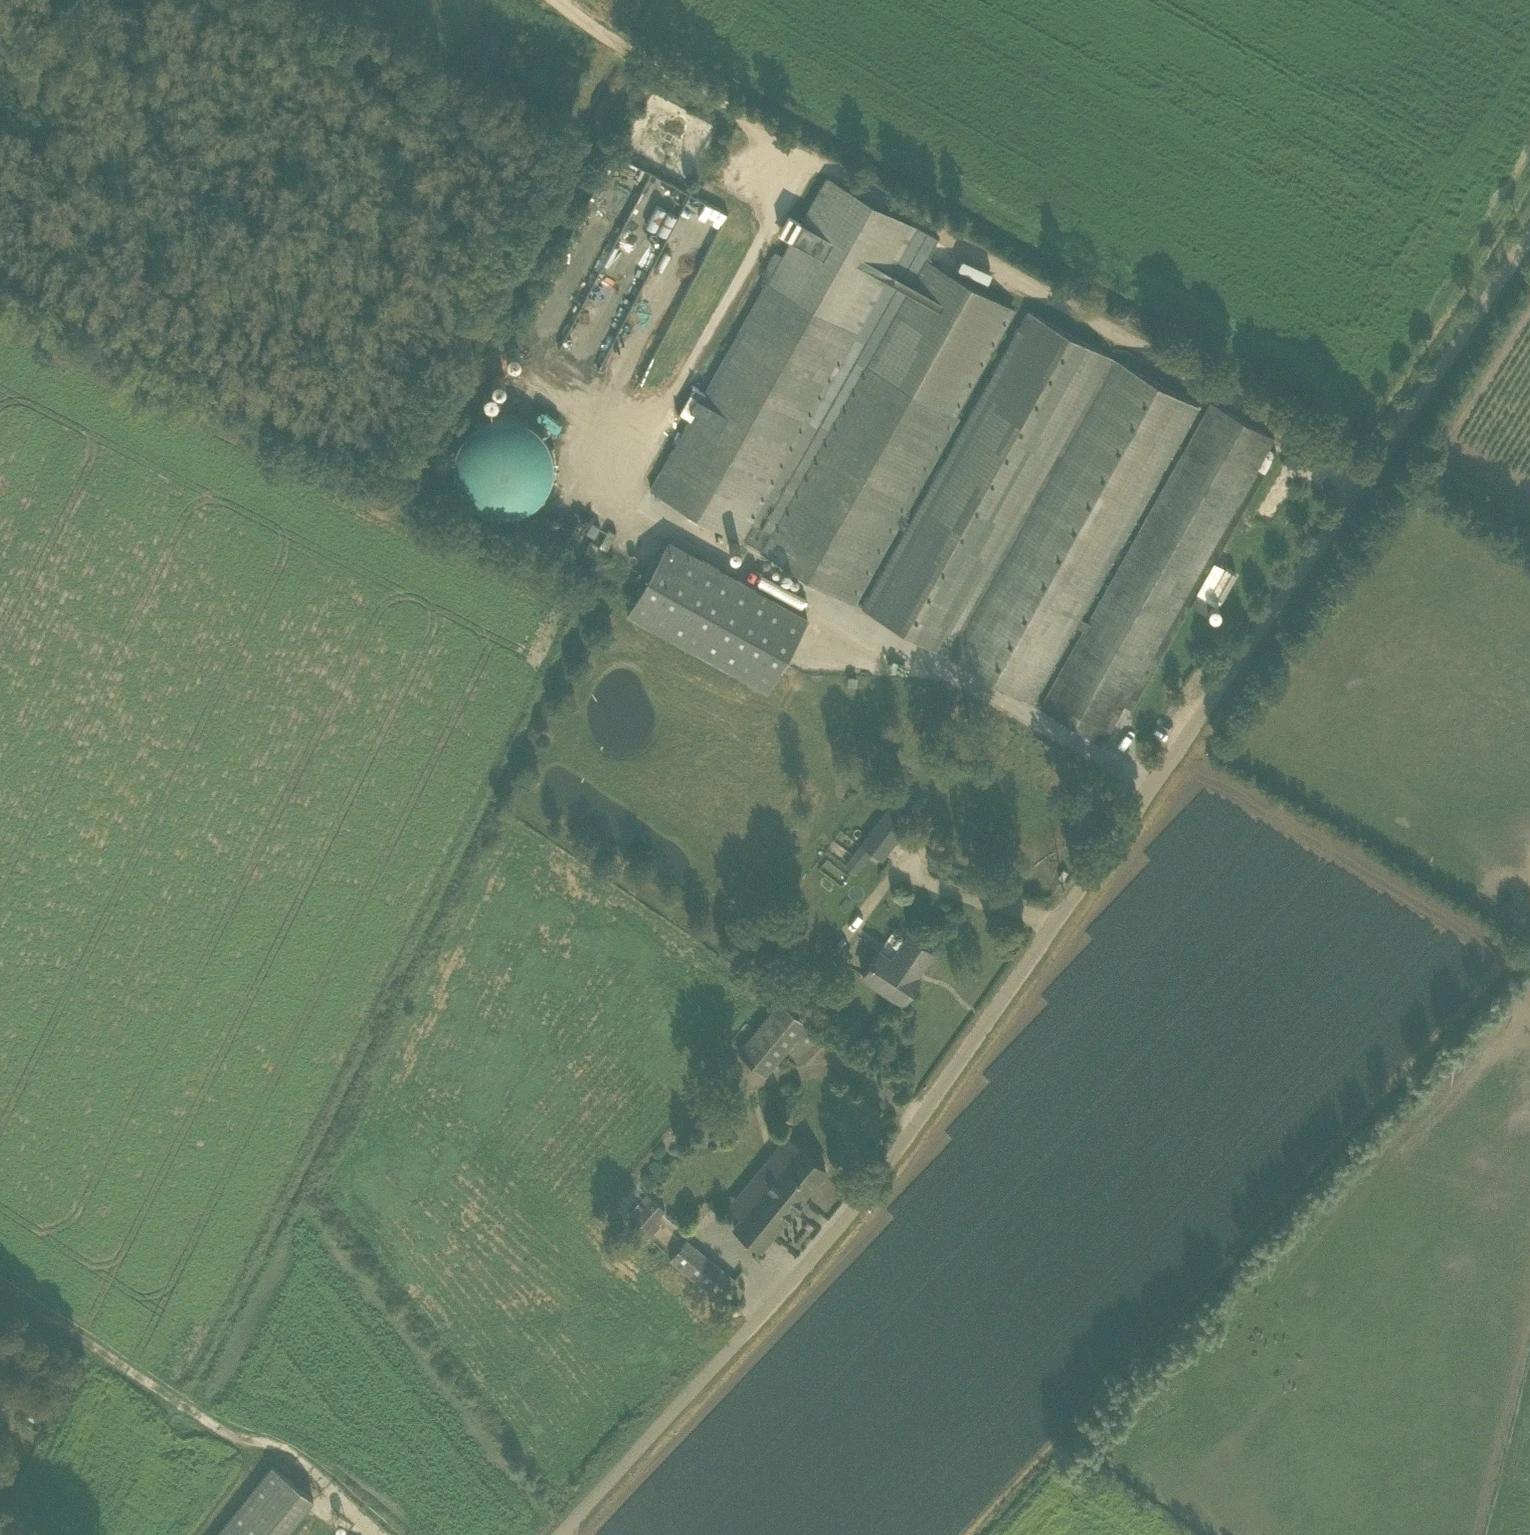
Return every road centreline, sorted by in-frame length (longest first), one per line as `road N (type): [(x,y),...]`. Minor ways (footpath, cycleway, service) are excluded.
road 1 (unclassified): [(563,1534),(879,1176),(1309,590),(1529,249)]
road 2 (unclassified): [(381,1534),(271,1445),(218,1431),(0,1283)]

